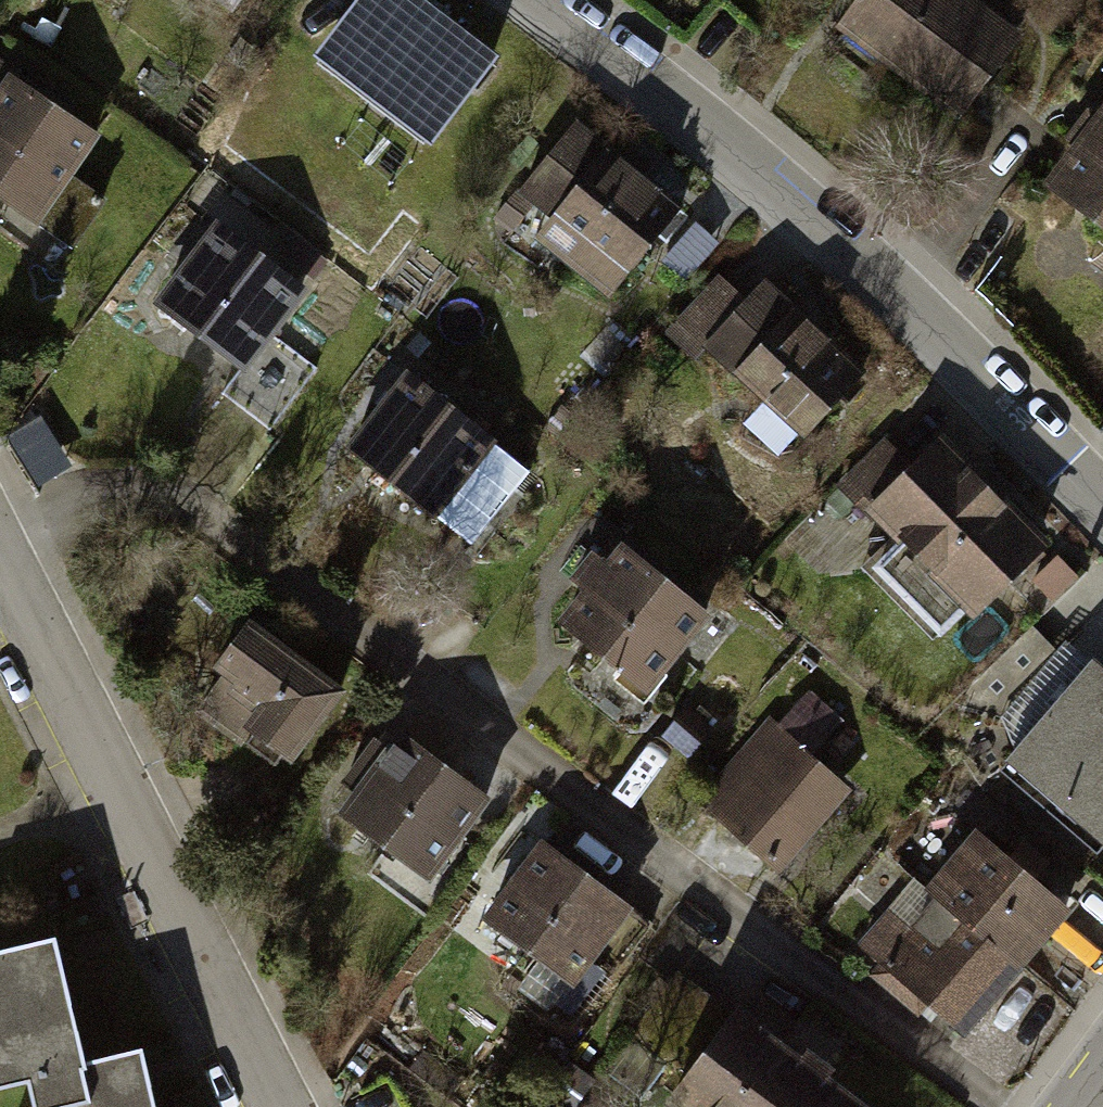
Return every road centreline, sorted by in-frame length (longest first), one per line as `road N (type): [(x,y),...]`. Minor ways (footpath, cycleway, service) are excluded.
road 1 (residential): [(0,542),(87,500),(174,498),(993,1106)]
road 2 (residential): [(538,0),(677,103),(1022,422),(1102,507)]
road 3 (residential): [(0,556),(286,1106)]

